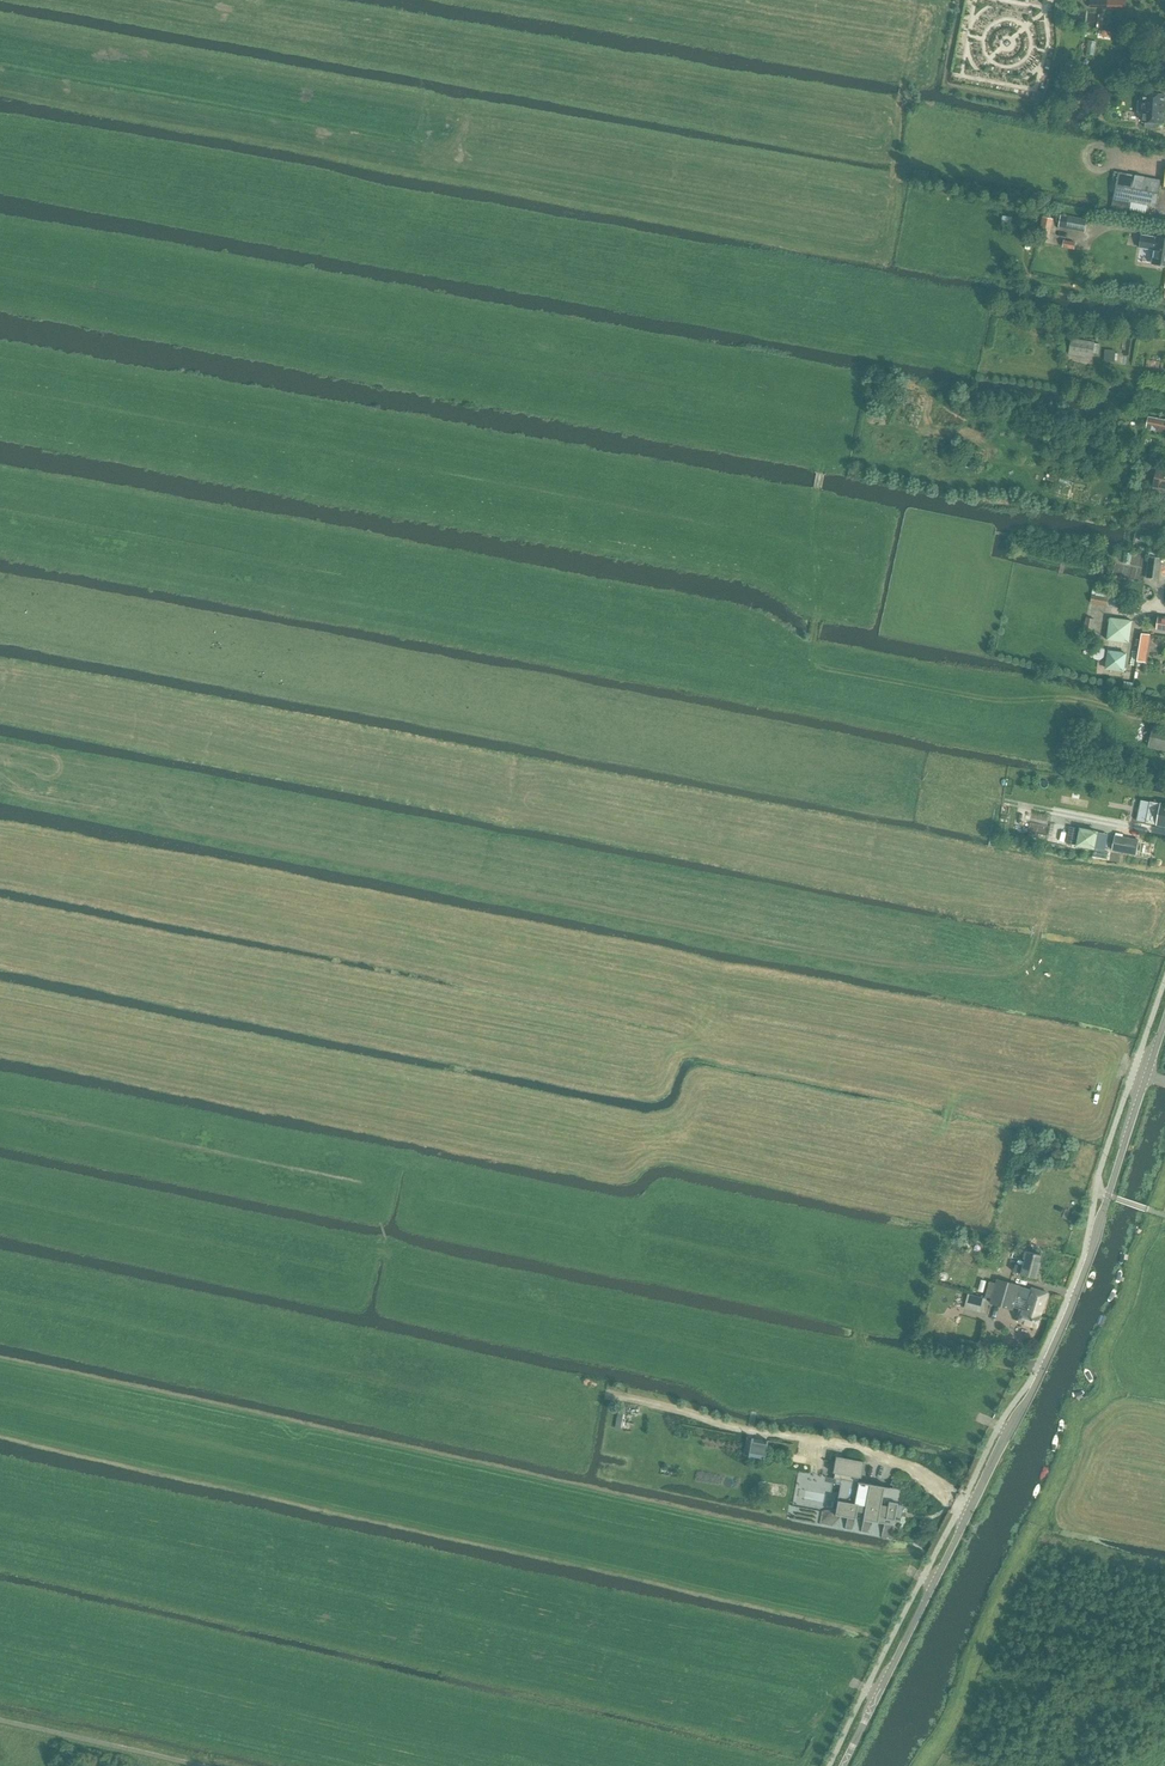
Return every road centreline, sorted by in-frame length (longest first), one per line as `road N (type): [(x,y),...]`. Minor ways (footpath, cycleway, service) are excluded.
road 1 (unclassified): [(842,1765),(1067,1316),(1164,1020)]
road 2 (track): [(1164,723),(1078,701),(996,700),(823,668),(812,651),(813,514),(823,465)]

